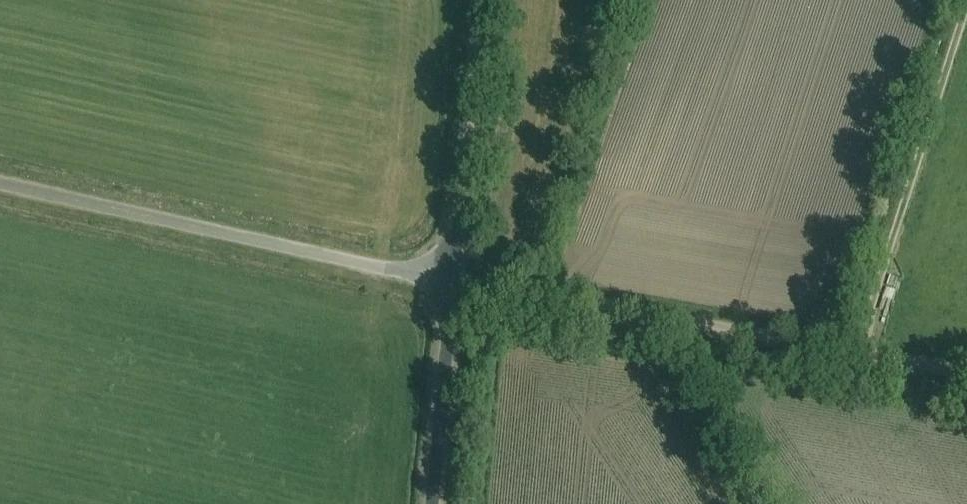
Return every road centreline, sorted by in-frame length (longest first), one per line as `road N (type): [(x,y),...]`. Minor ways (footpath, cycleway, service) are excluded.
road 1 (track): [(966,370),(450,282)]
road 2 (unclassified): [(0,184),(450,282)]
road 3 (unclassified): [(450,282),(475,0)]
road 4 (unclassified): [(429,503),(450,282)]

